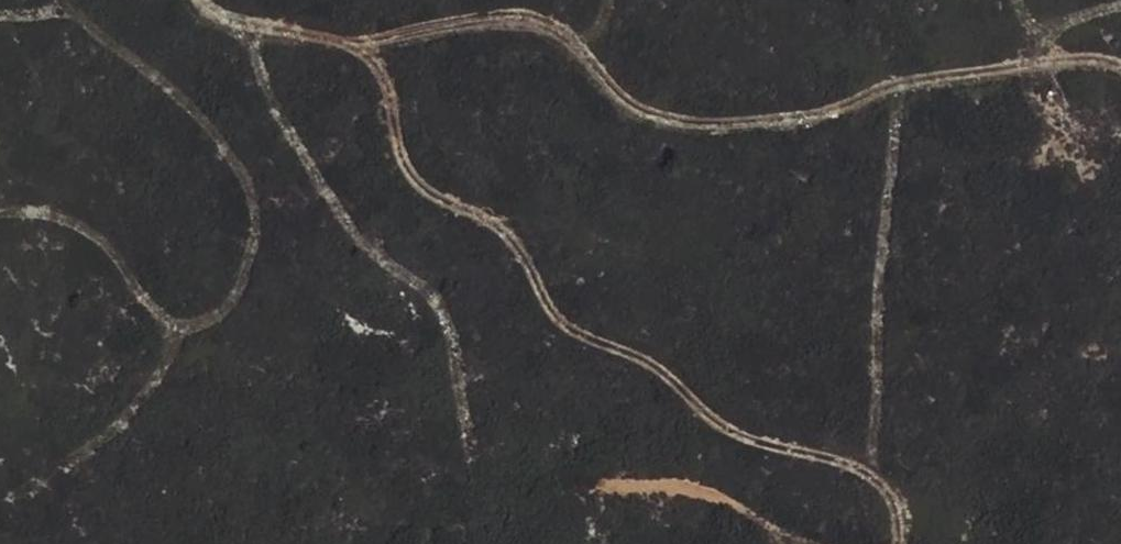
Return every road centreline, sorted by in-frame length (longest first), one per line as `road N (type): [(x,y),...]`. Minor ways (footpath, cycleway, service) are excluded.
road 1 (track): [(207,0),(215,19),(351,50),(474,23),(553,19),(683,131),(781,124),(1049,62),(1108,61),(1120,72)]
road 2 (track): [(896,543),(872,475),(795,443),(746,445),(687,390),(549,306),(518,249),(492,224),(420,190),(394,134),(390,91)]

